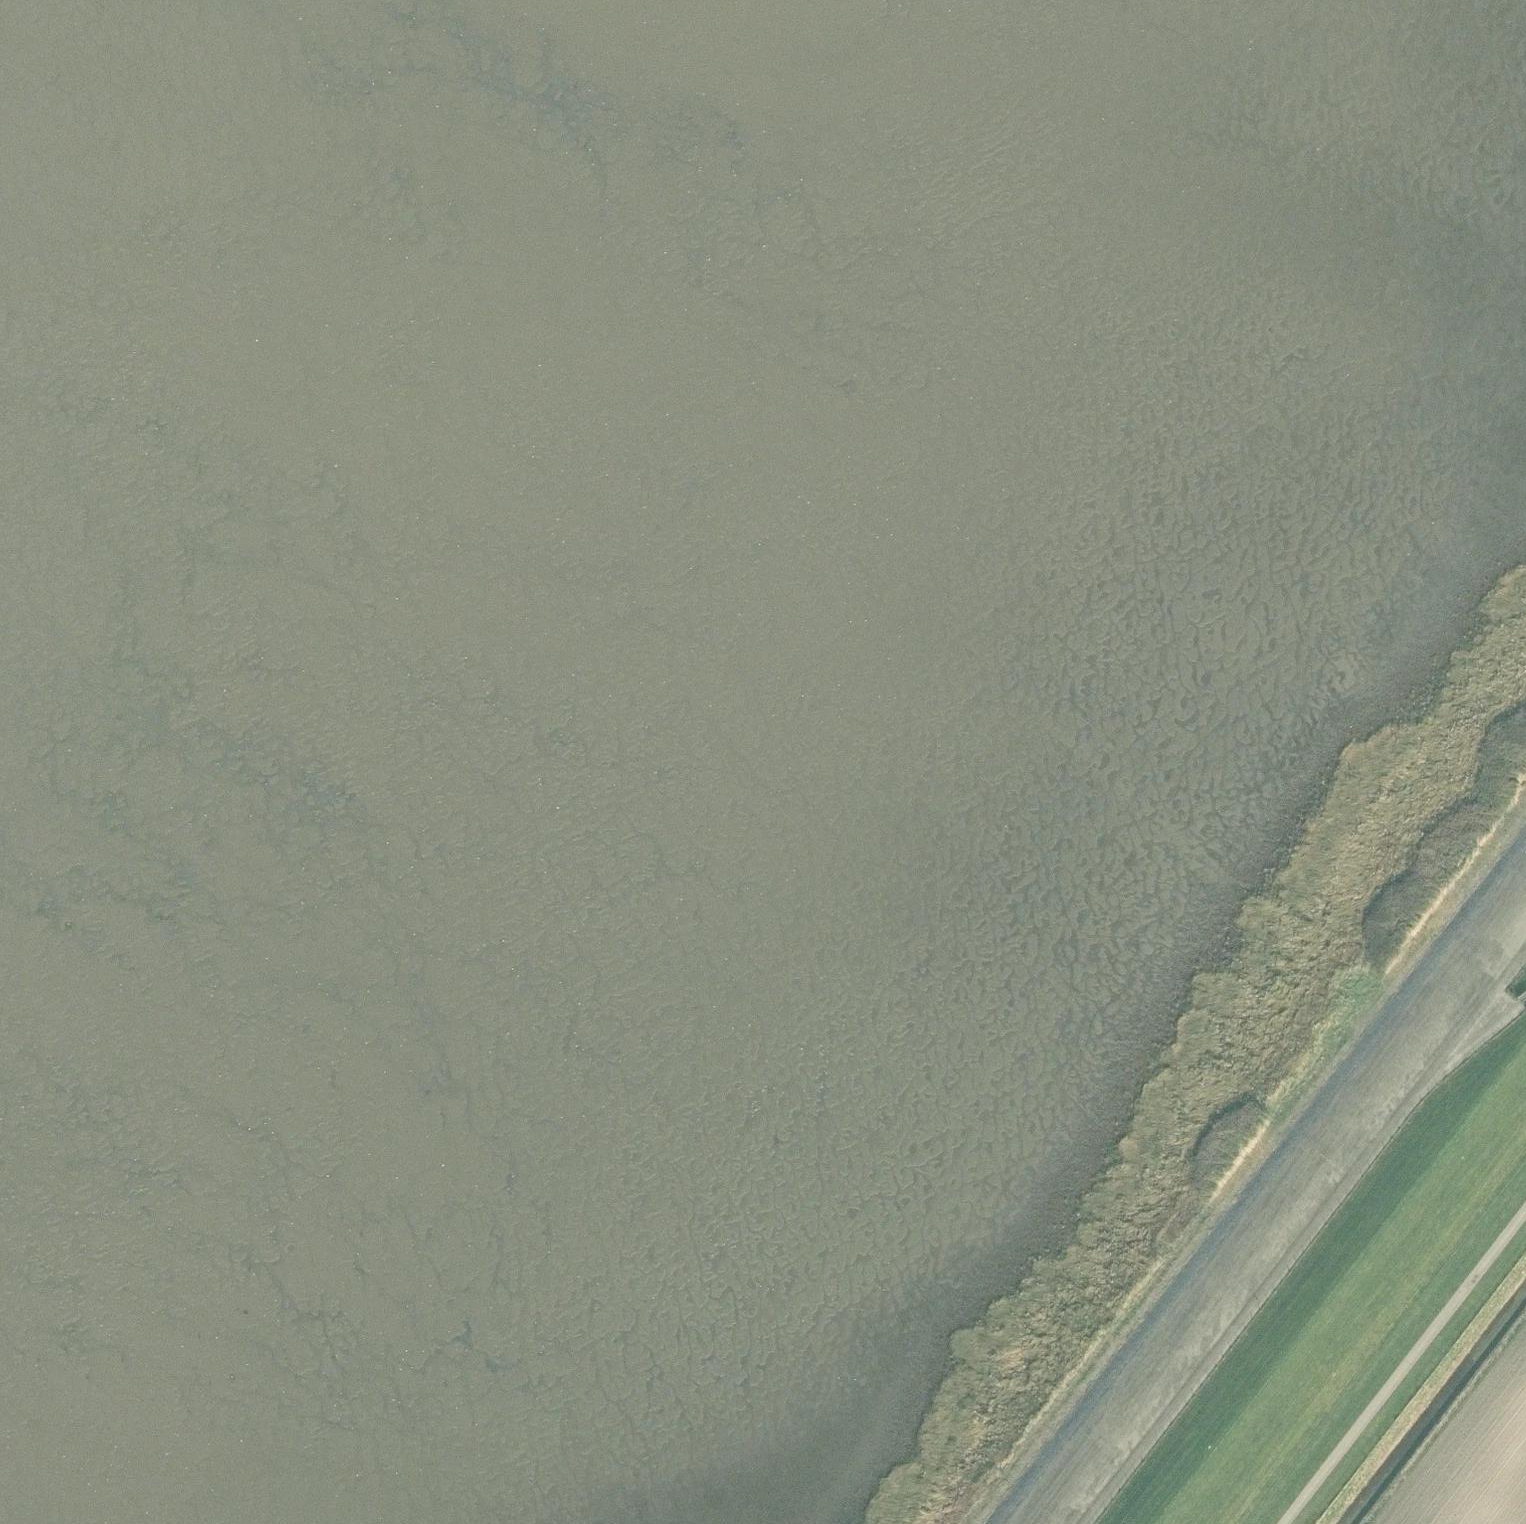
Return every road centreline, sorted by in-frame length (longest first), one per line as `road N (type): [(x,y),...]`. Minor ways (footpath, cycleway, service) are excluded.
road 1 (unclassified): [(1286,1523),(1525,1213)]

